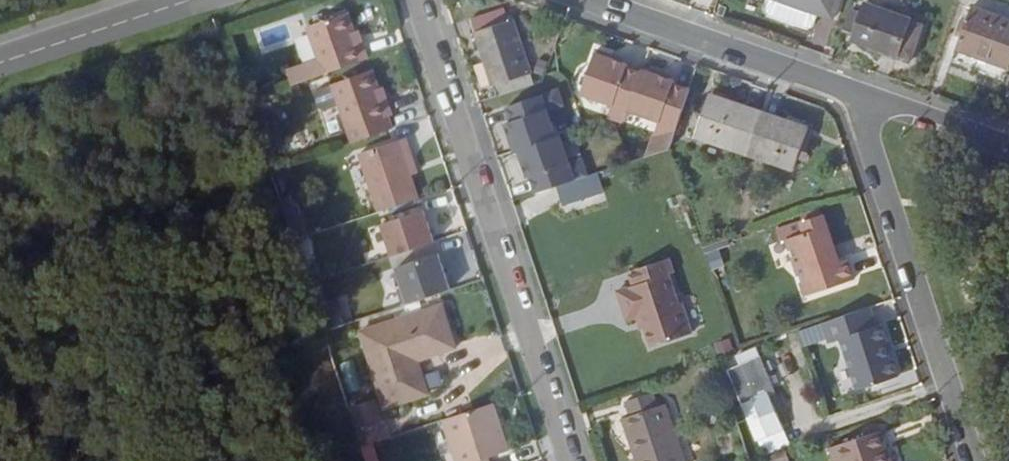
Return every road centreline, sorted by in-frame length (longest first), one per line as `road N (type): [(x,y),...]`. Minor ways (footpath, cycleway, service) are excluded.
road 1 (residential): [(416,0),(569,460)]
road 2 (residential): [(969,460),(850,94)]
road 3 (residential): [(580,0),(850,94)]
road 4 (secondary): [(190,0),(0,61)]
road 5 (residential): [(850,94),(1008,150)]

